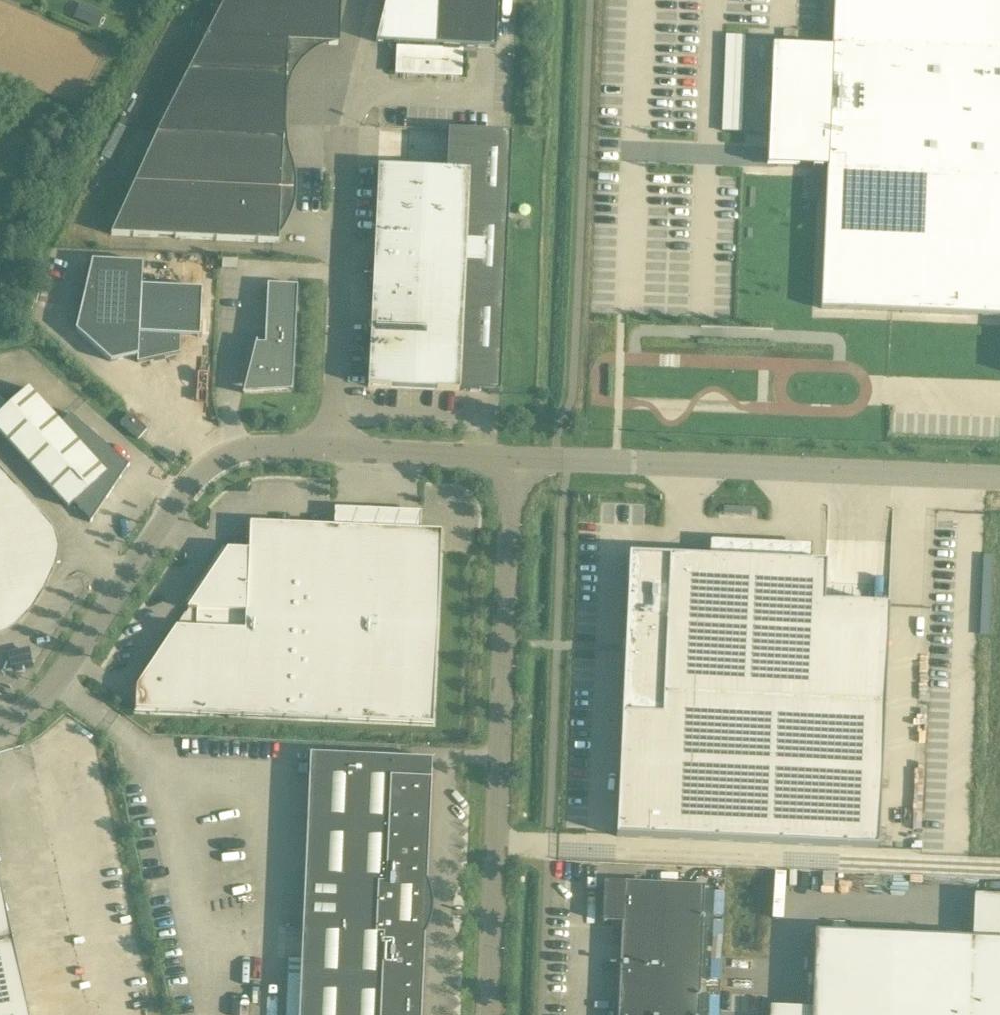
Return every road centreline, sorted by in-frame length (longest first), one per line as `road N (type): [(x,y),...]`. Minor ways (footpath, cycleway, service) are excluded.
road 1 (unclassified): [(490,1014),(518,454)]
road 2 (unclassified): [(518,454),(999,478)]
road 3 (unclassified): [(0,723),(26,712),(54,681),(210,465),(257,443),(334,445)]
road 4 (unclassified): [(334,445),(344,120)]
road 5 (unclassified): [(518,454),(334,445)]

